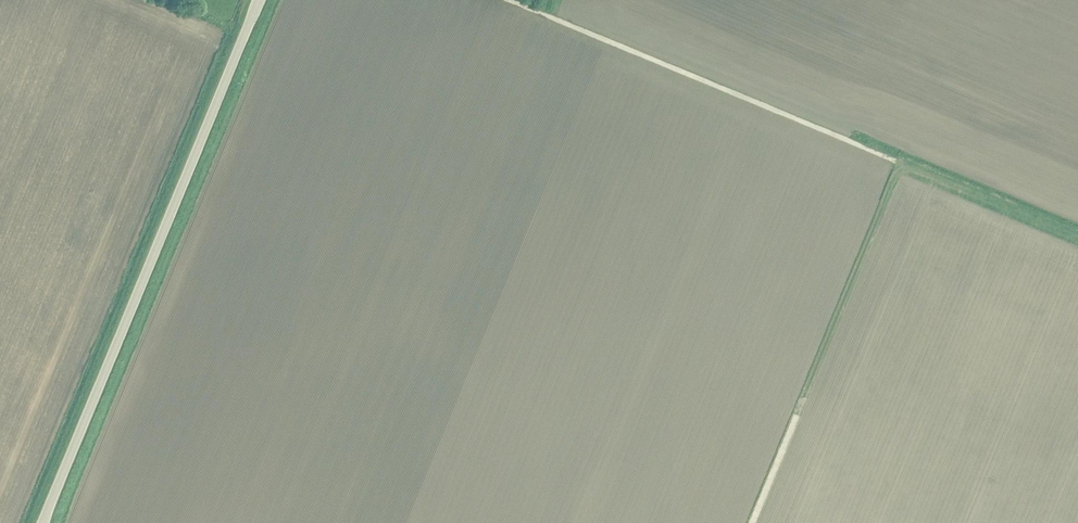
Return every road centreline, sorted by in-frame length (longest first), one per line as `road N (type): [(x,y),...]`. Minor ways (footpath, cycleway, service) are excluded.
road 1 (unclassified): [(43,522),(259,0)]

